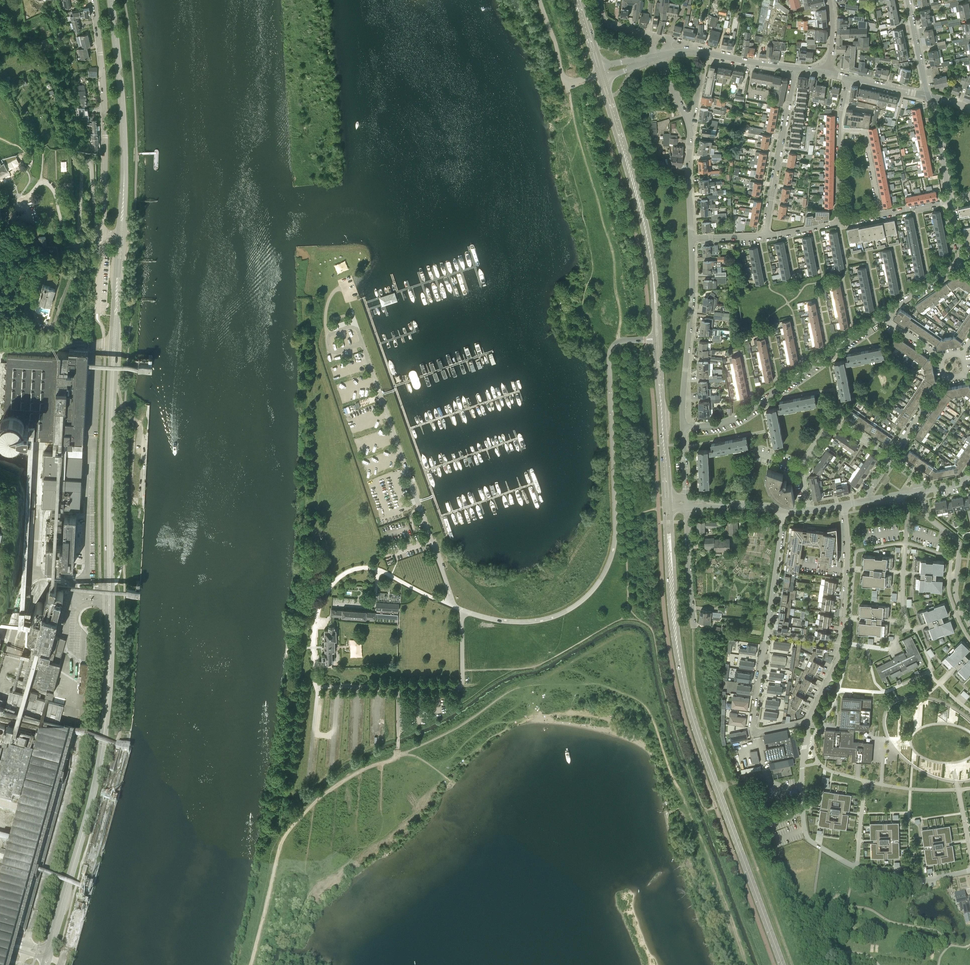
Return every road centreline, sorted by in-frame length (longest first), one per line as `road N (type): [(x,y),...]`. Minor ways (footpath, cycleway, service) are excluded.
road 1 (secondary): [(782,964),(687,696),(667,507)]
road 2 (secondary): [(667,497),(652,267),(601,74)]
road 3 (tertiary): [(45,964),(101,756),(110,600)]
road 4 (tertiary): [(110,600),(114,344)]
road 5 (unclassified): [(103,234),(88,163),(78,247),(49,185),(41,181),(27,197)]
road 6 (tertiary): [(119,235),(123,123),(111,0)]
road 7 (unclassified): [(103,234),(104,97),(94,0)]
road 8 (residential): [(684,426),(731,420),(882,317)]
road 9 (residential): [(802,786),(808,838),(850,865),(904,881),(969,871)]
road 10 (residential): [(684,426),(691,238)]
road 11 (residential): [(795,68),(765,236)]
road 12 (residential): [(767,632),(755,732),(809,720)]
road 13 (residential): [(969,627),(956,594),(958,541),(927,516),(922,491)]
road 14 (residential): [(657,56),(695,51),(795,68)]
road 15 (residential): [(841,643),(844,505)]
road 16 (residential): [(801,466),(836,421),(892,457)]
road 17 (residential): [(783,510),(767,632)]
road 18 (residential): [(693,628),(686,507)]
road 19 (unclassified): [(539,0),(564,78),(601,74)]

